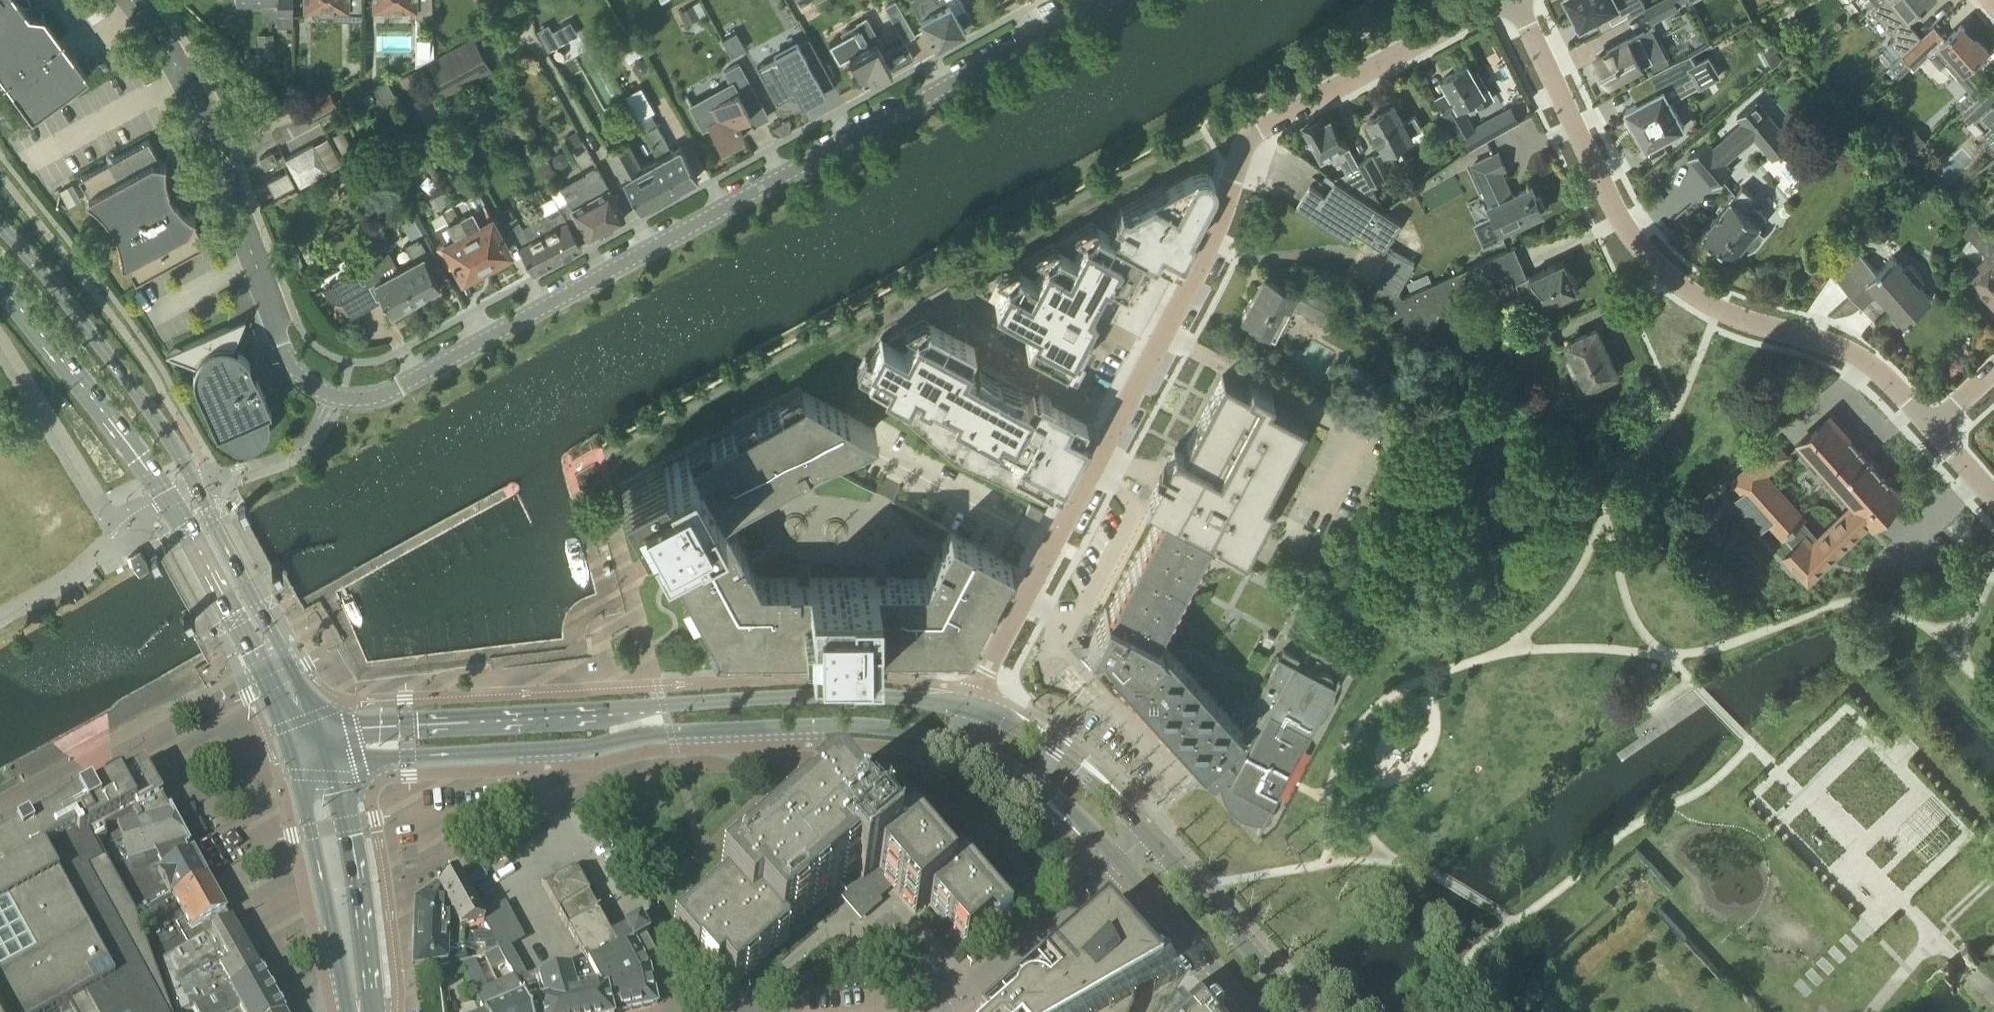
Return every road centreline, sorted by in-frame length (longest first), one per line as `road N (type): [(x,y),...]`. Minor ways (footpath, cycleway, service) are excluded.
road 1 (residential): [(979,710),(994,665),(1225,207),(1247,139),(1499,0)]
road 2 (residential): [(327,396),(377,399),(1100,0)]
road 3 (tertiary): [(979,710),(866,693),(322,729)]
road 4 (tertiary): [(331,759),(590,746),(643,732),(862,723),(966,746)]
road 5 (residential): [(1935,425),(1844,348),(1722,309),(1645,254),(1620,219),(1517,0)]
road 6 (tertiary): [(289,657),(186,465),(113,362),(0,236)]
road 7 (tertiary): [(0,294),(166,496),(265,670)]
road 8 (residential): [(327,396),(305,381),(282,350),(226,163),(146,16)]
road 9 (tertiary): [(294,748),(351,1011)]
road 10 (tertiary): [(368,1011),(350,835),(331,759)]
road 11 (tertiary): [(1300,1011),(1150,843)]
road 12 (unclassified): [(955,1011),(1122,868)]
road 13 (tertiary): [(1150,843),(1103,790),(1022,728),(979,710)]
road 14 (tertiary): [(966,746),(1063,806),(1122,868)]
road 15 (tertiary): [(1122,868),(1253,1011)]

